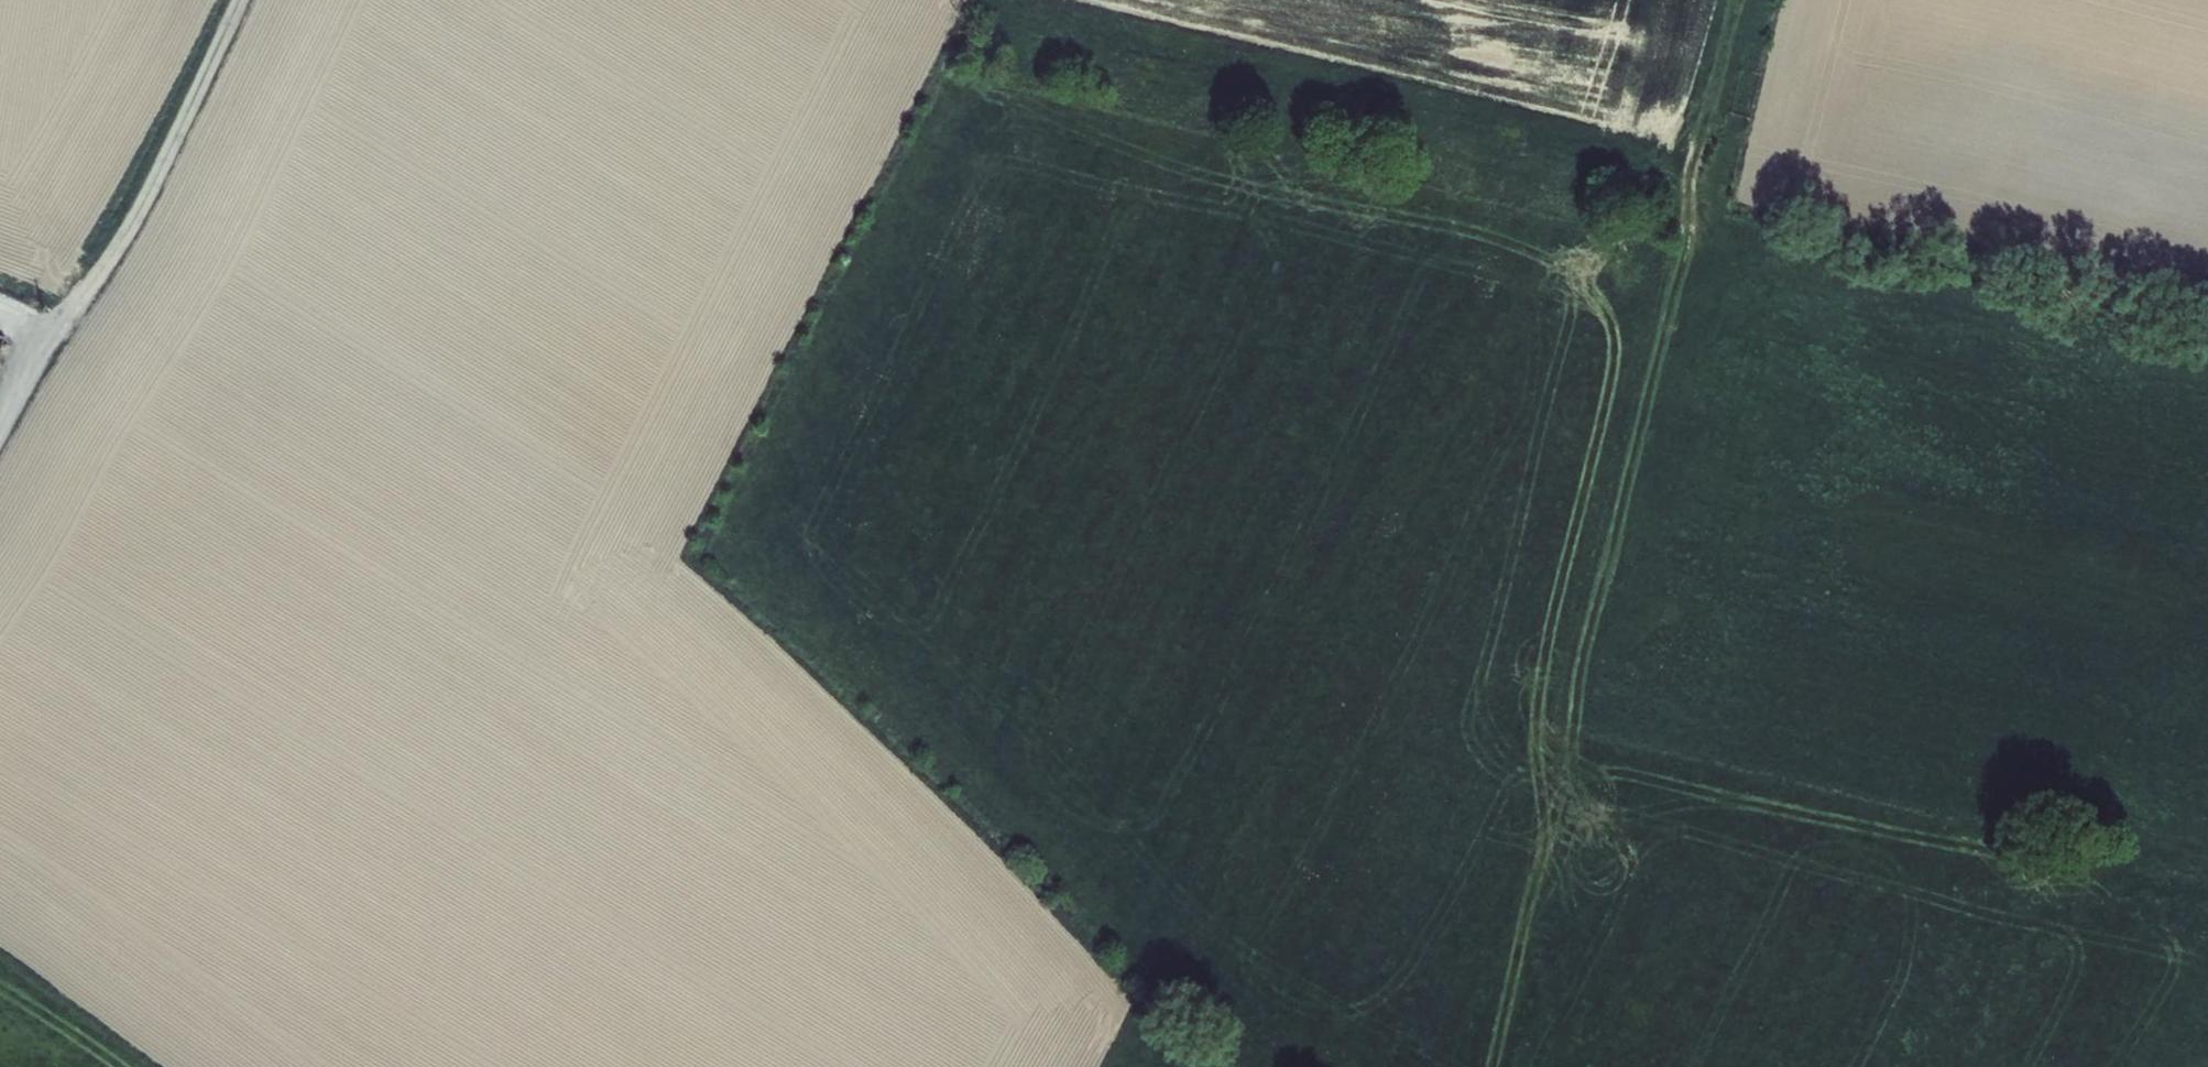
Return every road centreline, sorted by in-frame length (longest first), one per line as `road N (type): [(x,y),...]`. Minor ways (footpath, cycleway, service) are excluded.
road 1 (track): [(250,0),(138,230),(46,346),(0,434)]

